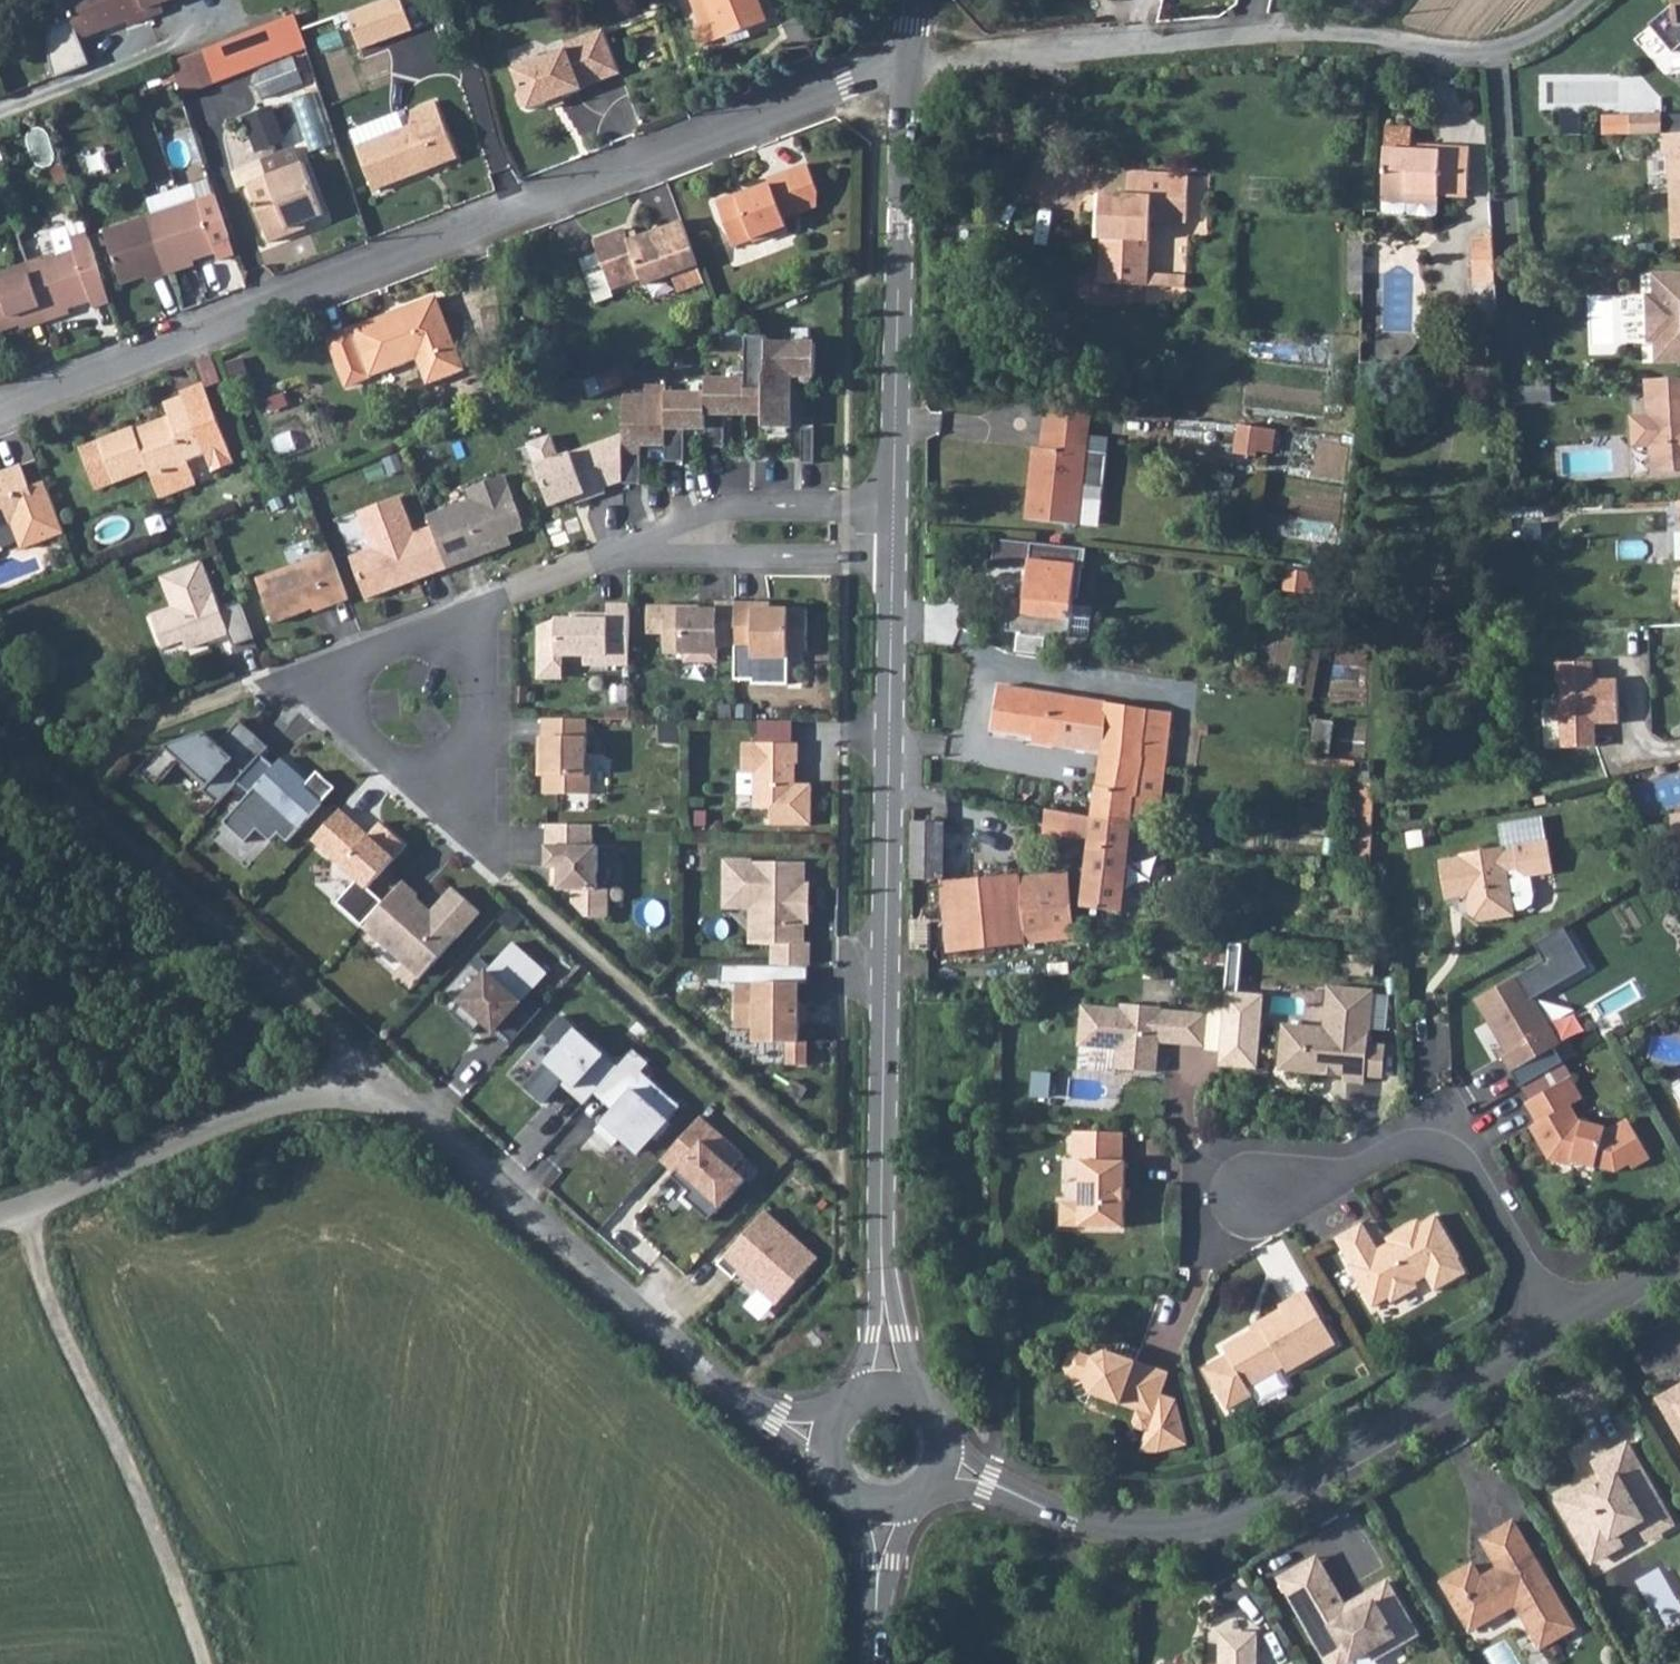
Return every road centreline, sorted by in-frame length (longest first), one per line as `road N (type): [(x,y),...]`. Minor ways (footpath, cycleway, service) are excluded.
road 1 (residential): [(0,407),(910,63)]
road 2 (tertiary): [(893,561),(887,1385)]
road 3 (residential): [(946,1466),(1096,1524),(1214,1525),(1558,1327)]
road 4 (residential): [(910,63),(1307,34),(1472,51),(1505,47)]
road 5 (unclassified): [(362,1096),(398,1104),(434,1127),(702,1370),(773,1419),(828,1440)]
road 6 (track): [(21,1206),(55,1323),(168,1563),(201,1663)]
road 7 (tertiary): [(910,63),(893,506)]
road 8 (residential): [(1558,1327),(1472,1174),(1438,1148),(1400,1149),(1348,1175),(1248,1200)]
road 9 (unclassified): [(362,1096),(269,1104),(0,1213)]
road 10 (residential): [(893,506),(732,508),(659,532),(643,549)]
road 11 (residential): [(643,549),(893,561)]
road 12 (residential): [(0,109),(232,21)]
road 13 (residential): [(464,801),(425,790),(326,699),(325,679)]
road 14 (residential): [(643,549),(591,557),(470,622)]
road 15 (residential): [(464,801),(476,764),(470,622)]
road 16 (residential): [(470,622),(337,663),(325,679)]
road 17 (tertiary): [(888,1506),(876,1663)]
road 18 (residential): [(1558,1327),(1679,1257)]

